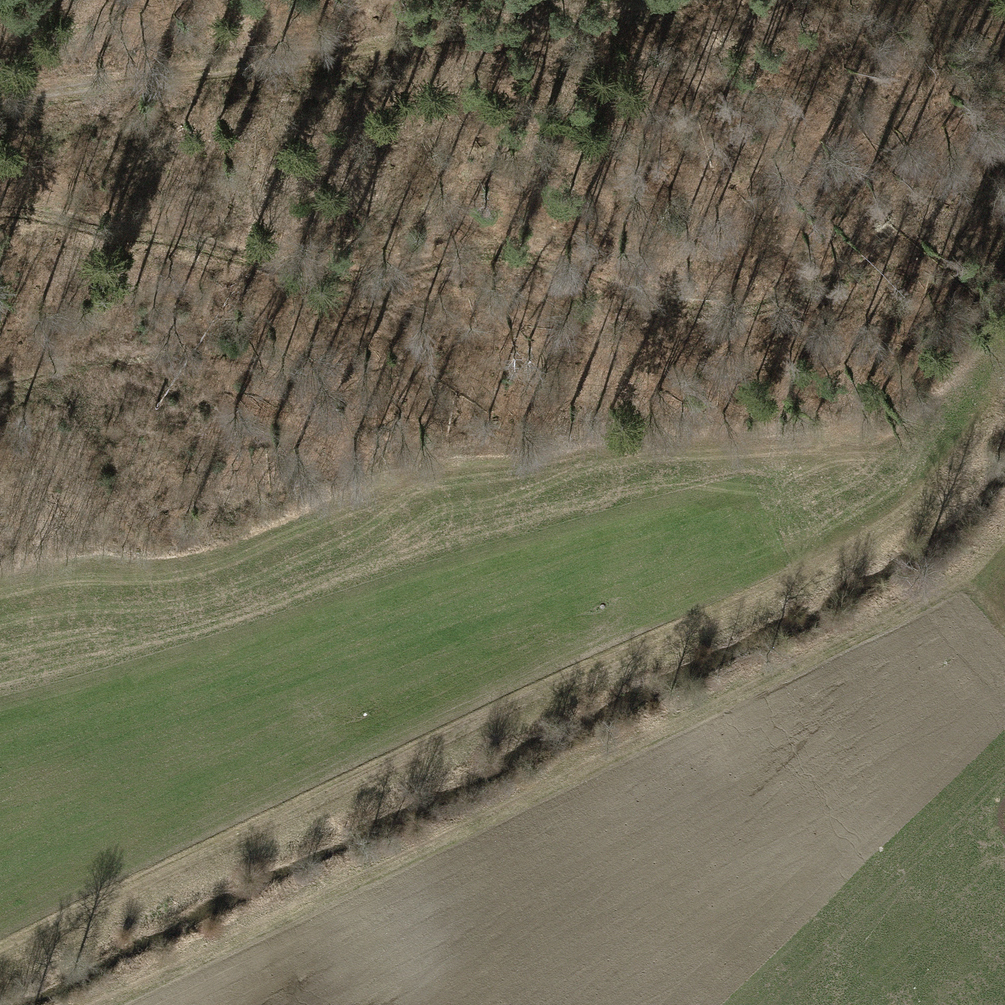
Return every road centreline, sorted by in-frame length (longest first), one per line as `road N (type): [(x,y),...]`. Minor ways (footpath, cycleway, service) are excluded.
road 1 (track): [(1004,387),(980,441),(835,551),(0,931)]
road 2 (track): [(1004,627),(963,581),(95,1004)]
road 3 (track): [(0,213),(297,272),(361,274),(483,249),(534,256),(627,294),(726,320),(790,304),(861,271)]
road 4 (track): [(572,13),(377,52),(0,104)]

